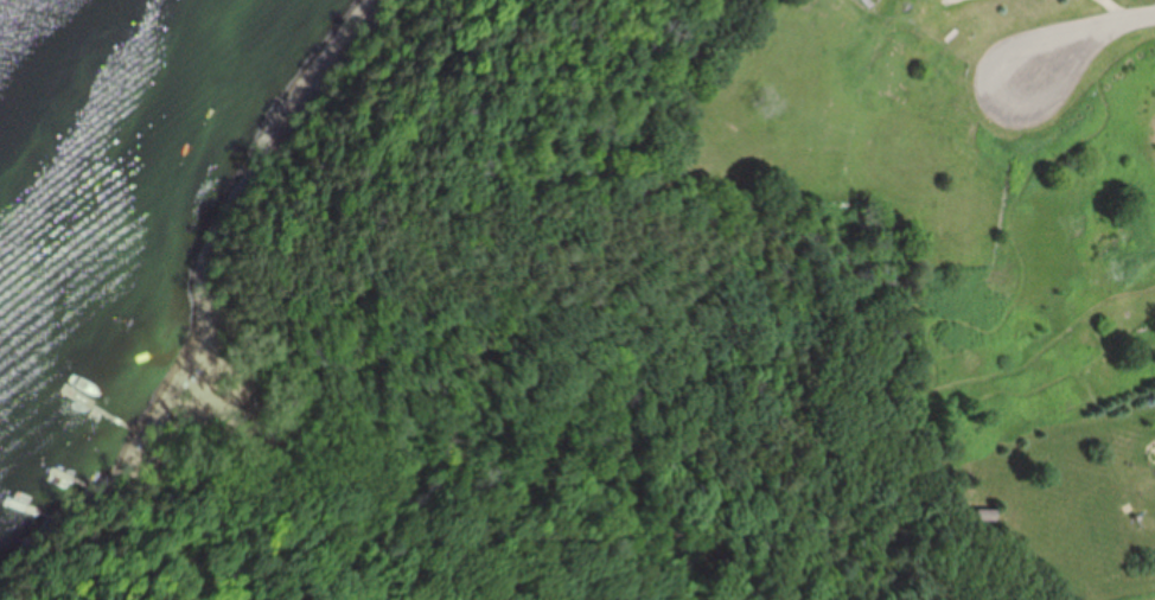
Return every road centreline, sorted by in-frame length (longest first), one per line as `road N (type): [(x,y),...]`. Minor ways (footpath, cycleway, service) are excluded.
road 1 (residential): [(1154,21),(1118,28),(1039,82)]

